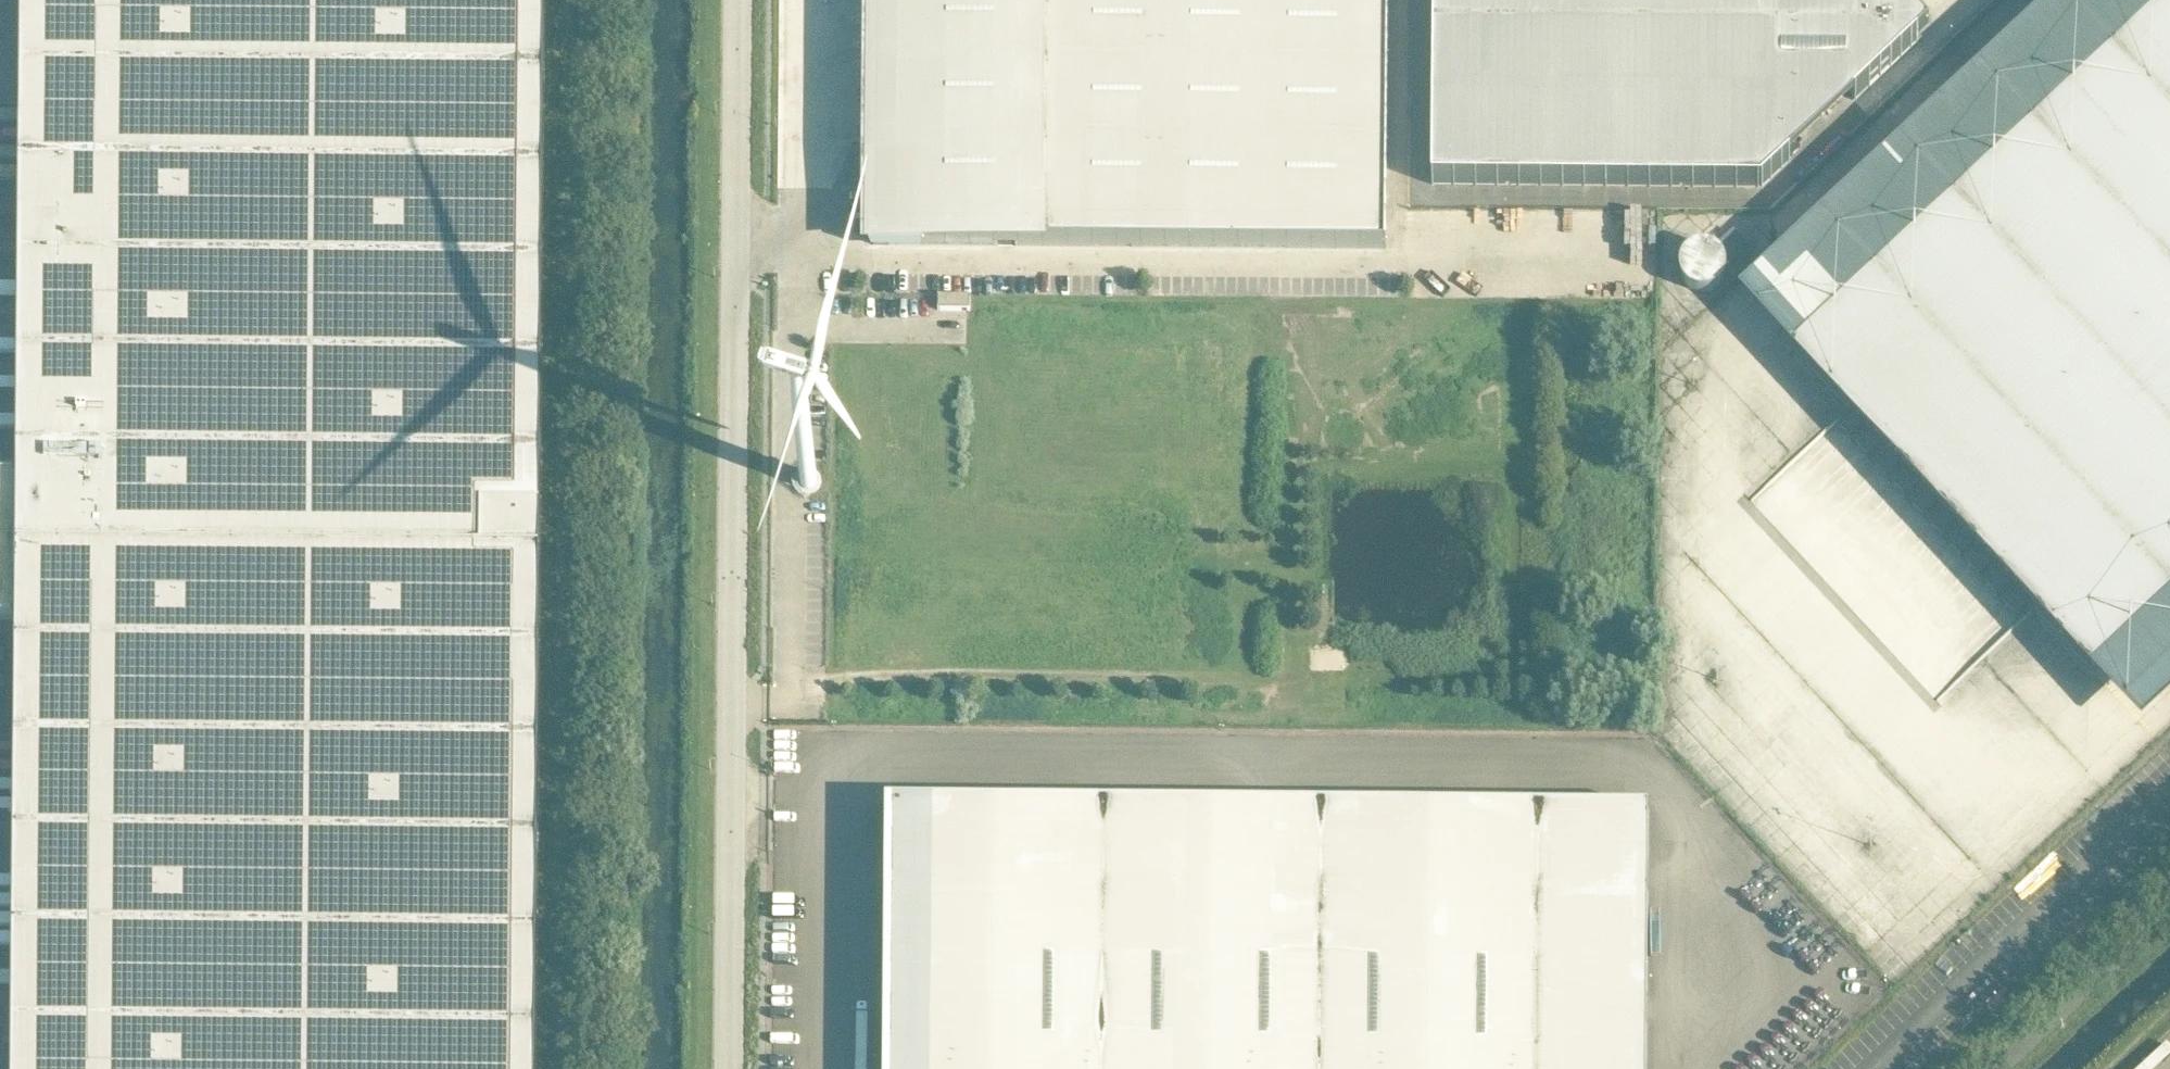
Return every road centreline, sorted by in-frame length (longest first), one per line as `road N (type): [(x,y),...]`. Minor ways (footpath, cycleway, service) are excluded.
road 1 (unclassified): [(729,1068),(740,0)]
road 2 (track): [(601,1068),(611,0)]
road 3 (unclassified): [(2010,1068),(2169,921)]

